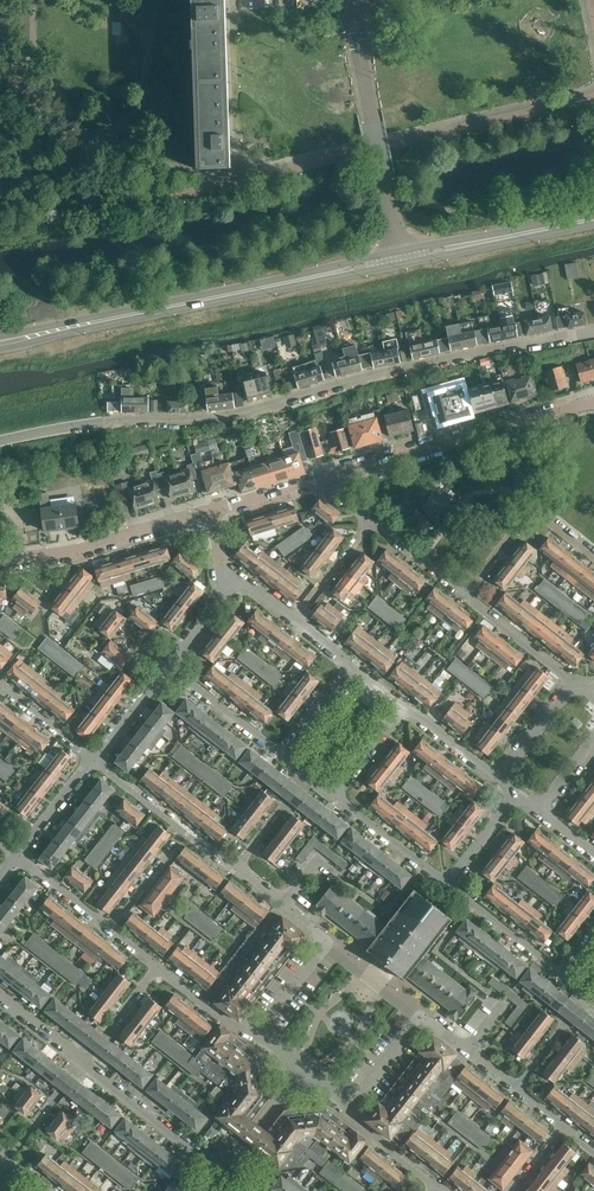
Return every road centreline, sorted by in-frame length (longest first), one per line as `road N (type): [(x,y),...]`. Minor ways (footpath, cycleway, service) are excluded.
road 1 (tertiary): [(0,344),(593,219)]
road 2 (residential): [(593,331),(338,384),(222,418),(99,422),(0,442)]
road 3 (unclassified): [(323,479),(593,402)]
road 4 (residential): [(257,1035),(326,941),(237,870)]
road 5 (unclassified): [(0,561),(83,550),(211,511)]
road 6 (residential): [(593,556),(544,518),(523,520),(465,598)]
road 7 (residential): [(222,1170),(83,1064)]
road 8 (residential): [(449,887),(334,800)]
road 9 (residential): [(282,751),(167,668)]
road 10 (residential): [(561,974),(449,887)]
road 11 (residential): [(574,682),(465,598)]
road 12 (residential): [(222,1170),(307,1065)]
road 13 (residential): [(297,621),(374,523)]
road 14 (residential): [(257,1035),(239,1032),(157,967)]
road 15 (residential): [(111,927),(187,831)]
road 16 (residential): [(83,1064),(157,967)]
road 17 (residential): [(94,761),(0,684)]
road 18 (residential): [(499,777),(574,682)]
road 19 (residential): [(20,856),(94,761)]

